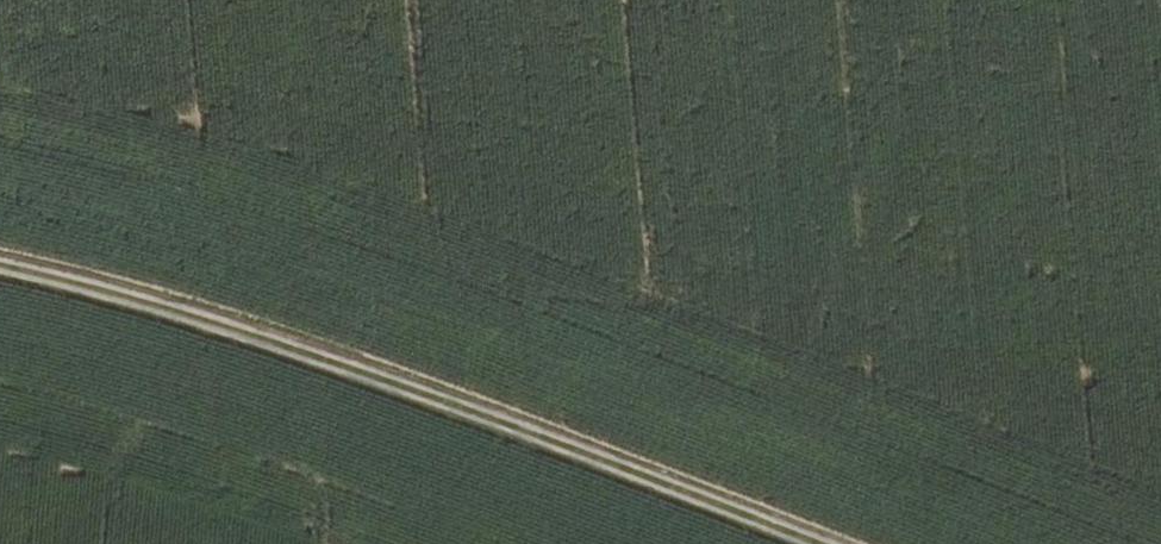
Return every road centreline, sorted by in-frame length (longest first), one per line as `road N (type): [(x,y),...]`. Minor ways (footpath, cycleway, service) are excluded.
road 1 (track): [(822,543),(345,361),(0,265)]

